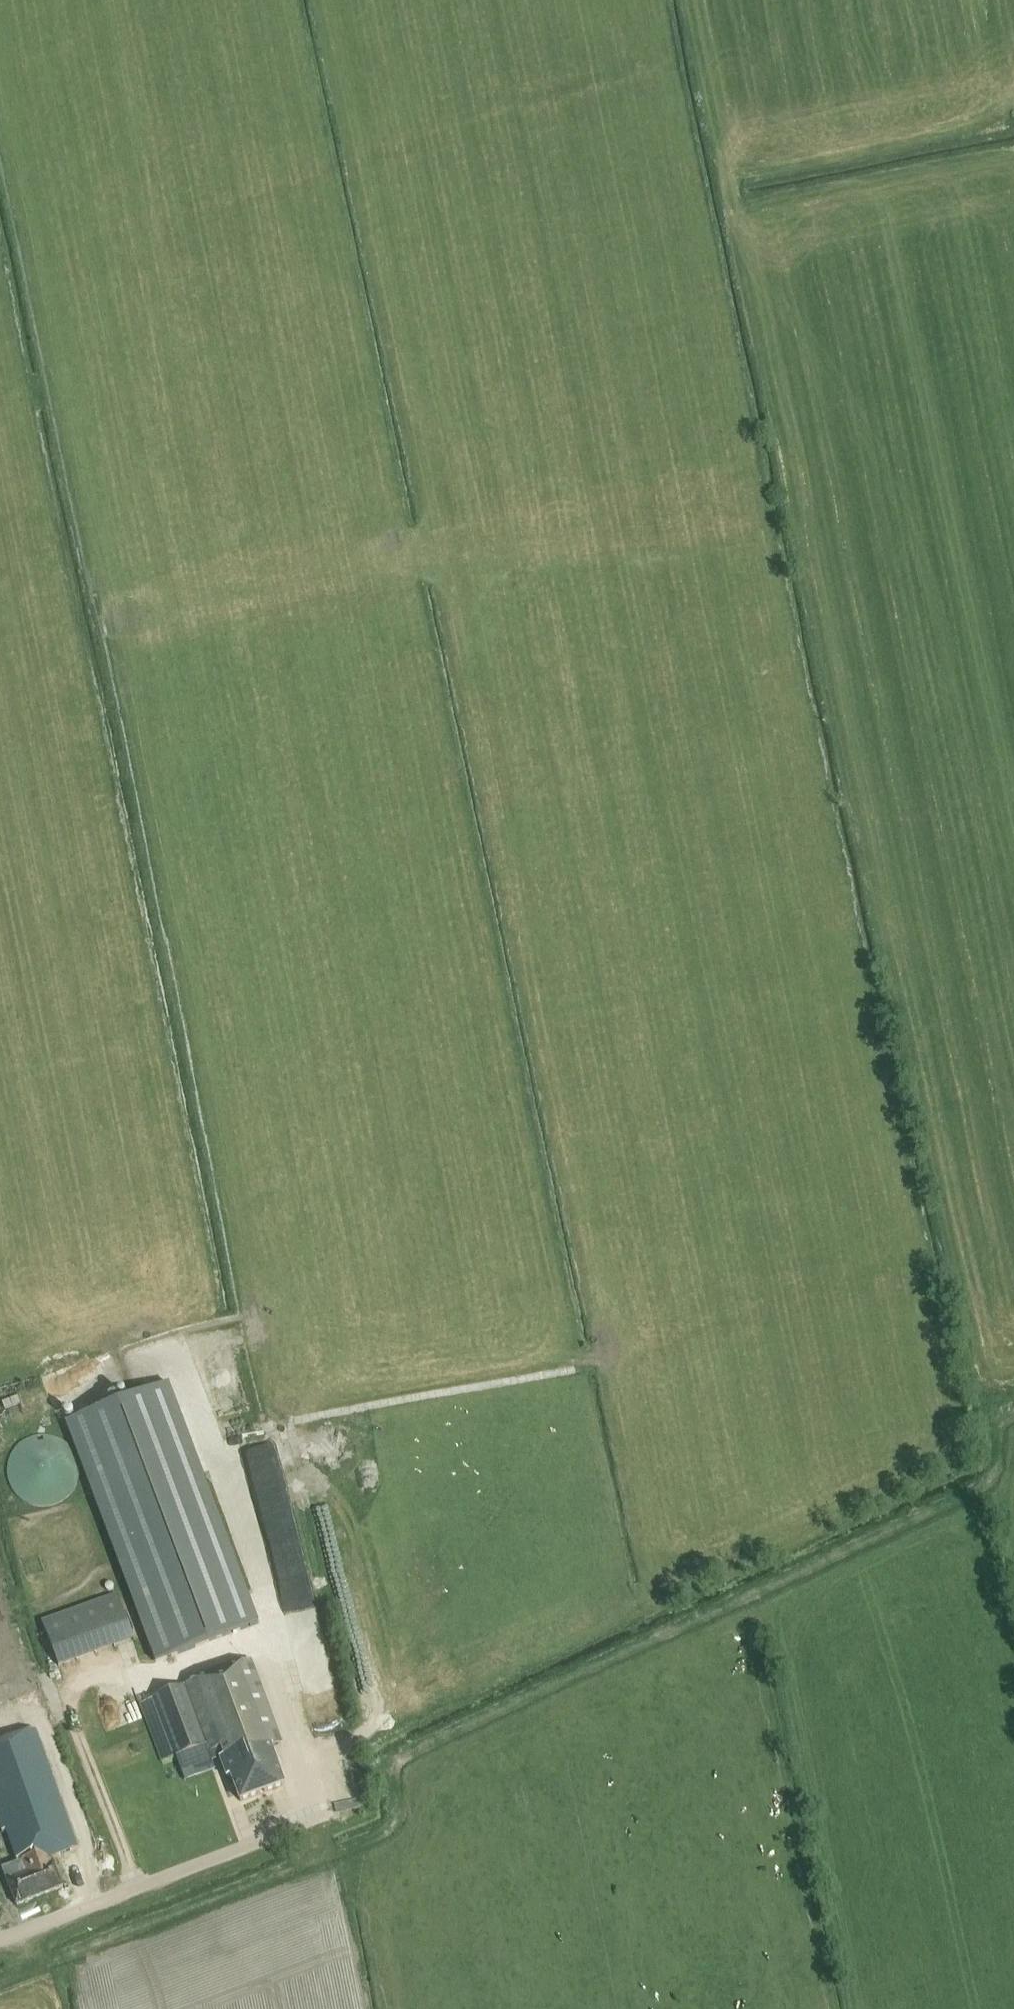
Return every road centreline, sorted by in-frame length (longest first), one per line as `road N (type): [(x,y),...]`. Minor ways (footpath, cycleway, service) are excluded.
road 1 (residential): [(0,1942),(325,1812)]

